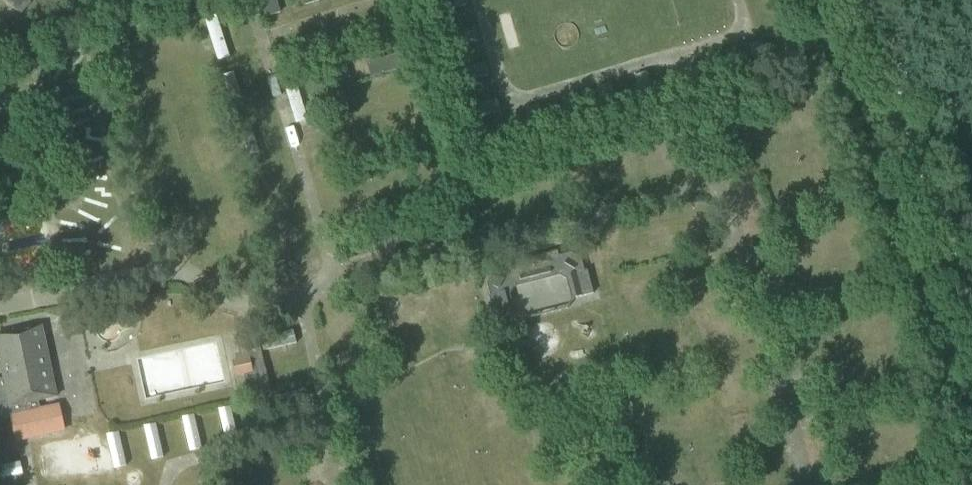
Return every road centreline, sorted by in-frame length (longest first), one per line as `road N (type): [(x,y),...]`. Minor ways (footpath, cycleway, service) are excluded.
road 1 (track): [(971,309),(864,0)]

